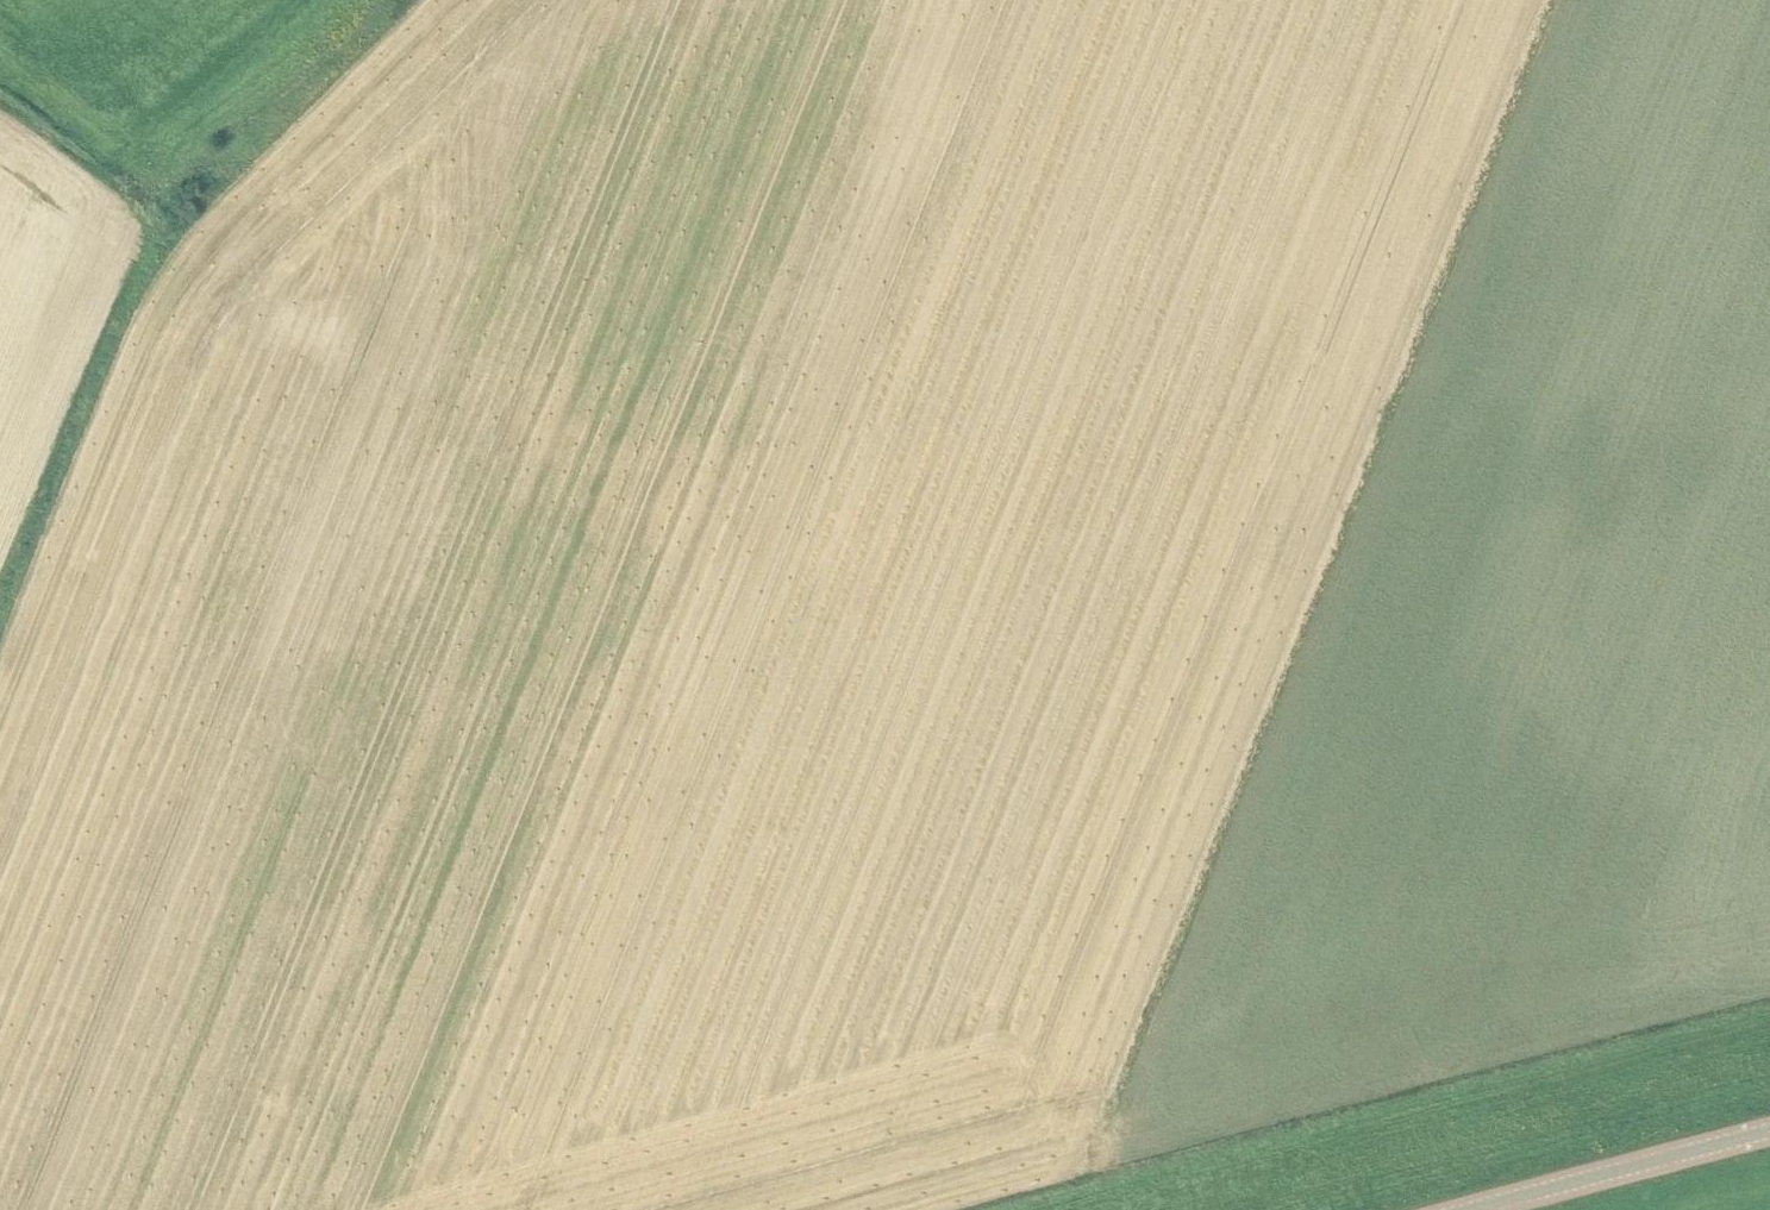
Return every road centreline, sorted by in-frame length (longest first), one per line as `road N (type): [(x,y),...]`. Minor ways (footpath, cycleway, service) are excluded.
road 1 (secondary): [(1470,1209),(1769,1130)]

